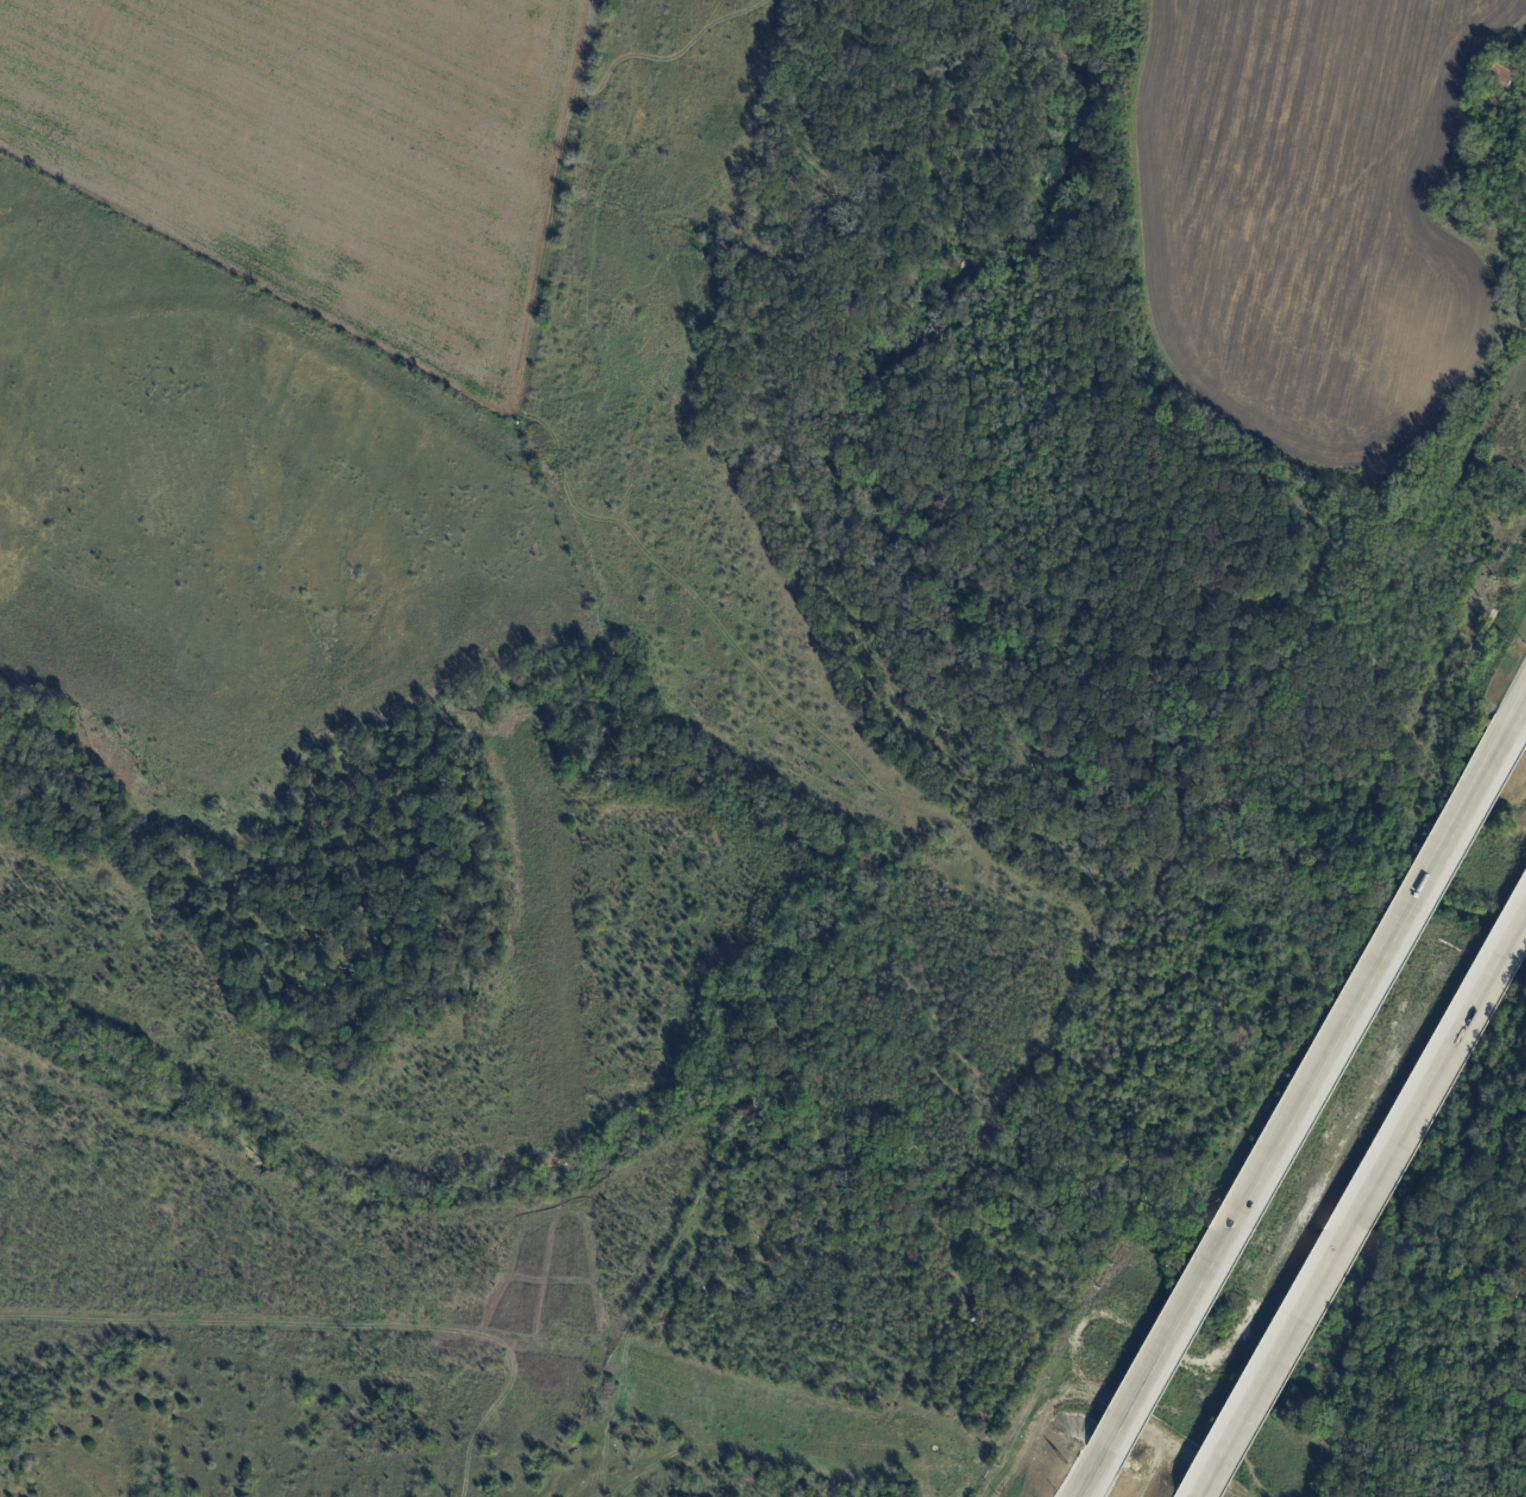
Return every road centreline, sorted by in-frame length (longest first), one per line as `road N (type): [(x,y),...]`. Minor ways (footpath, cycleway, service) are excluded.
road 1 (motorway): [(1518,726),(1100,1465)]
road 2 (motorway): [(1202,1496),(1525,919)]

